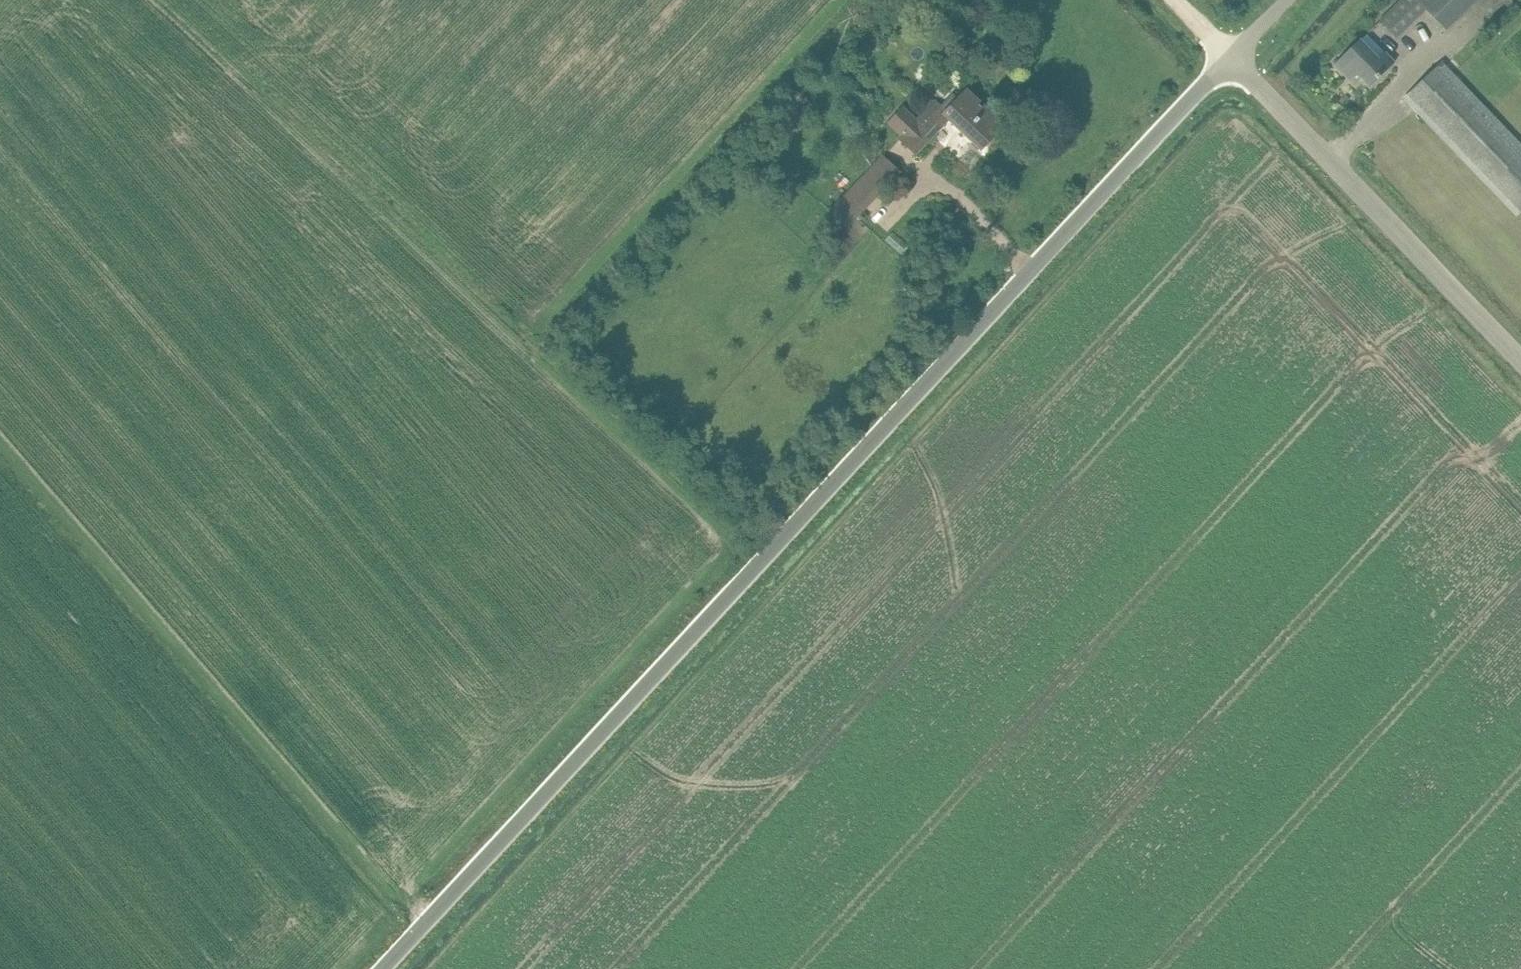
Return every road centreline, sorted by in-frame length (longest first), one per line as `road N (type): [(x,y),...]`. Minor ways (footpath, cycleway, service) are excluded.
road 1 (unclassified): [(381,968),(1232,59)]
road 2 (unclassified): [(1520,364),(1232,59)]

